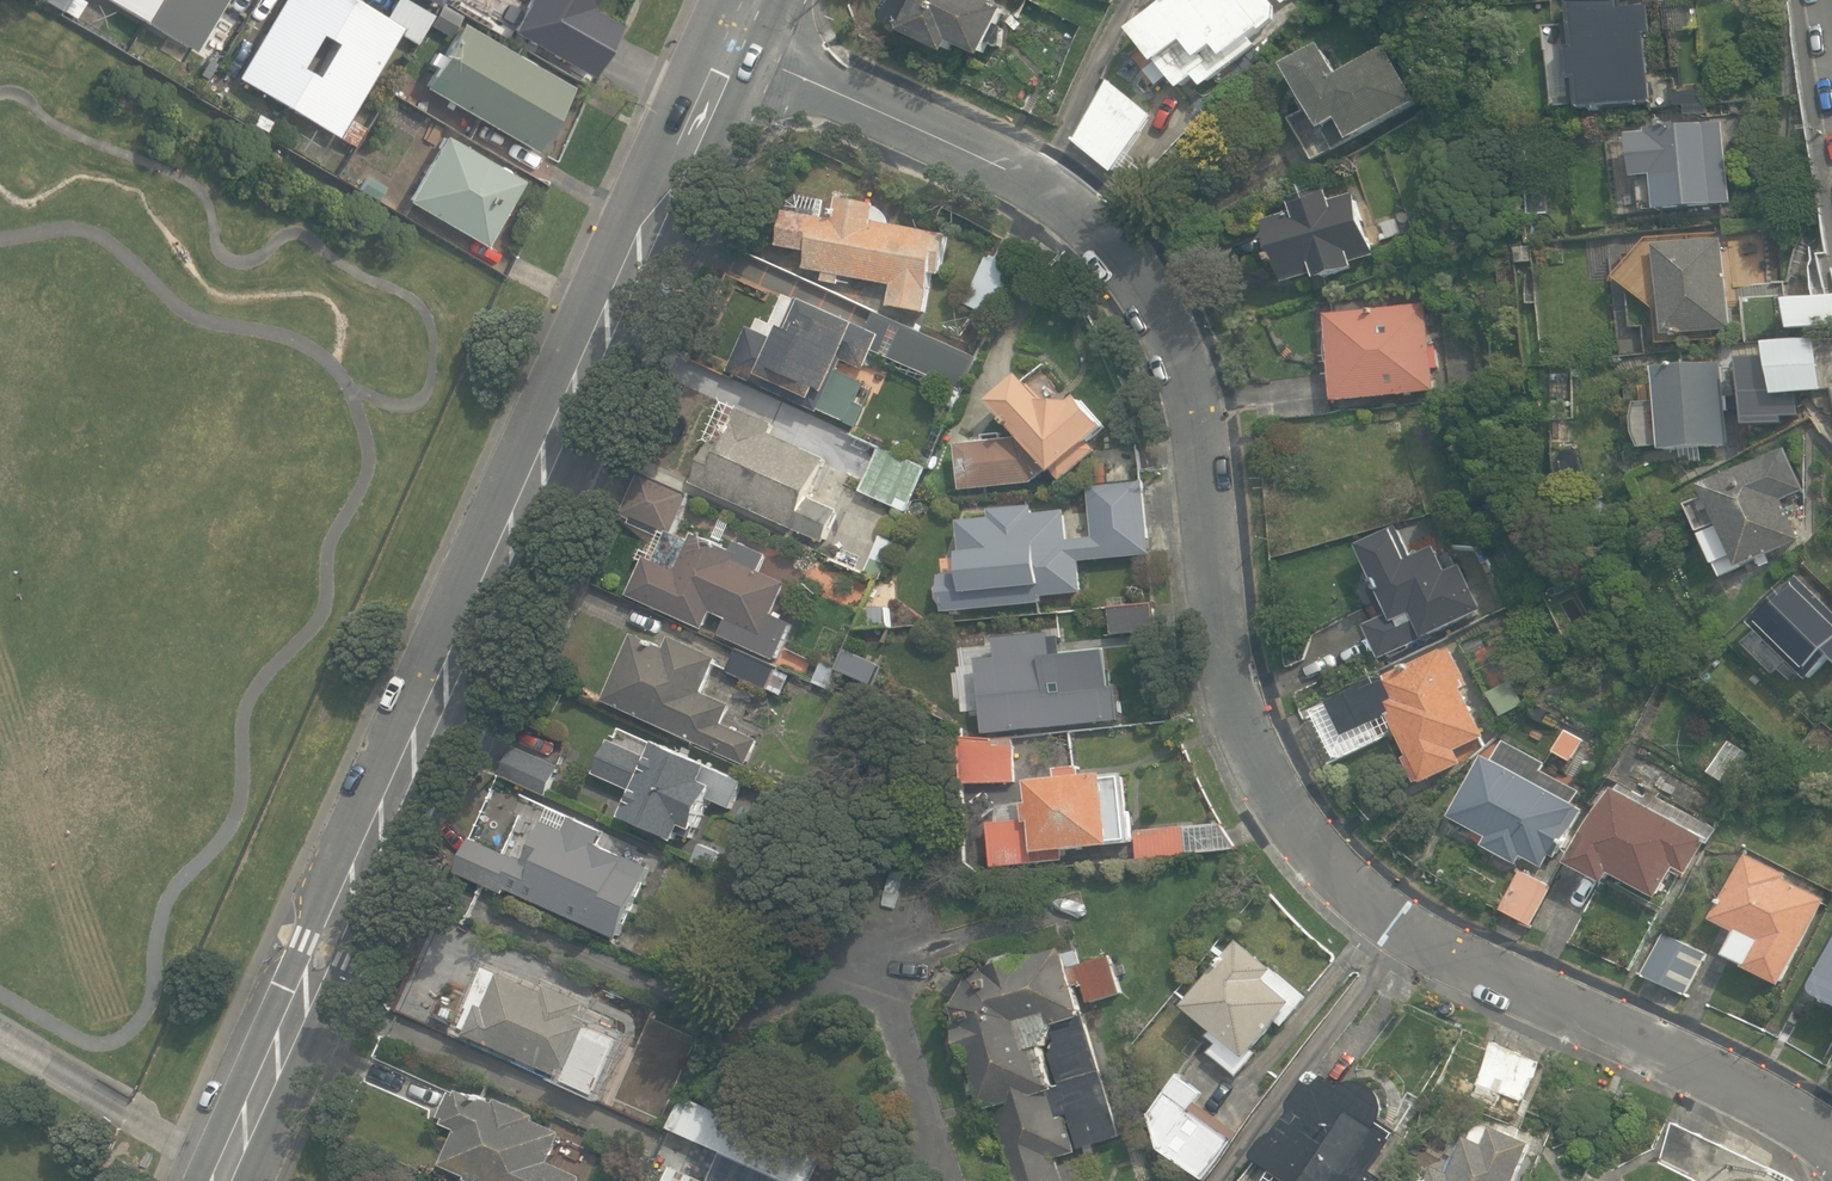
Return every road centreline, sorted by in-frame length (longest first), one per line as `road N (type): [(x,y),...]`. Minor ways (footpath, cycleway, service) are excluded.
road 1 (residential): [(1831,1133),(1427,946),(1318,859),(1276,804),(1231,712),(1210,600),(1193,395),(1139,260),(1074,198),(733,47)]
road 2 (tertiary): [(221,1180),(733,47)]

